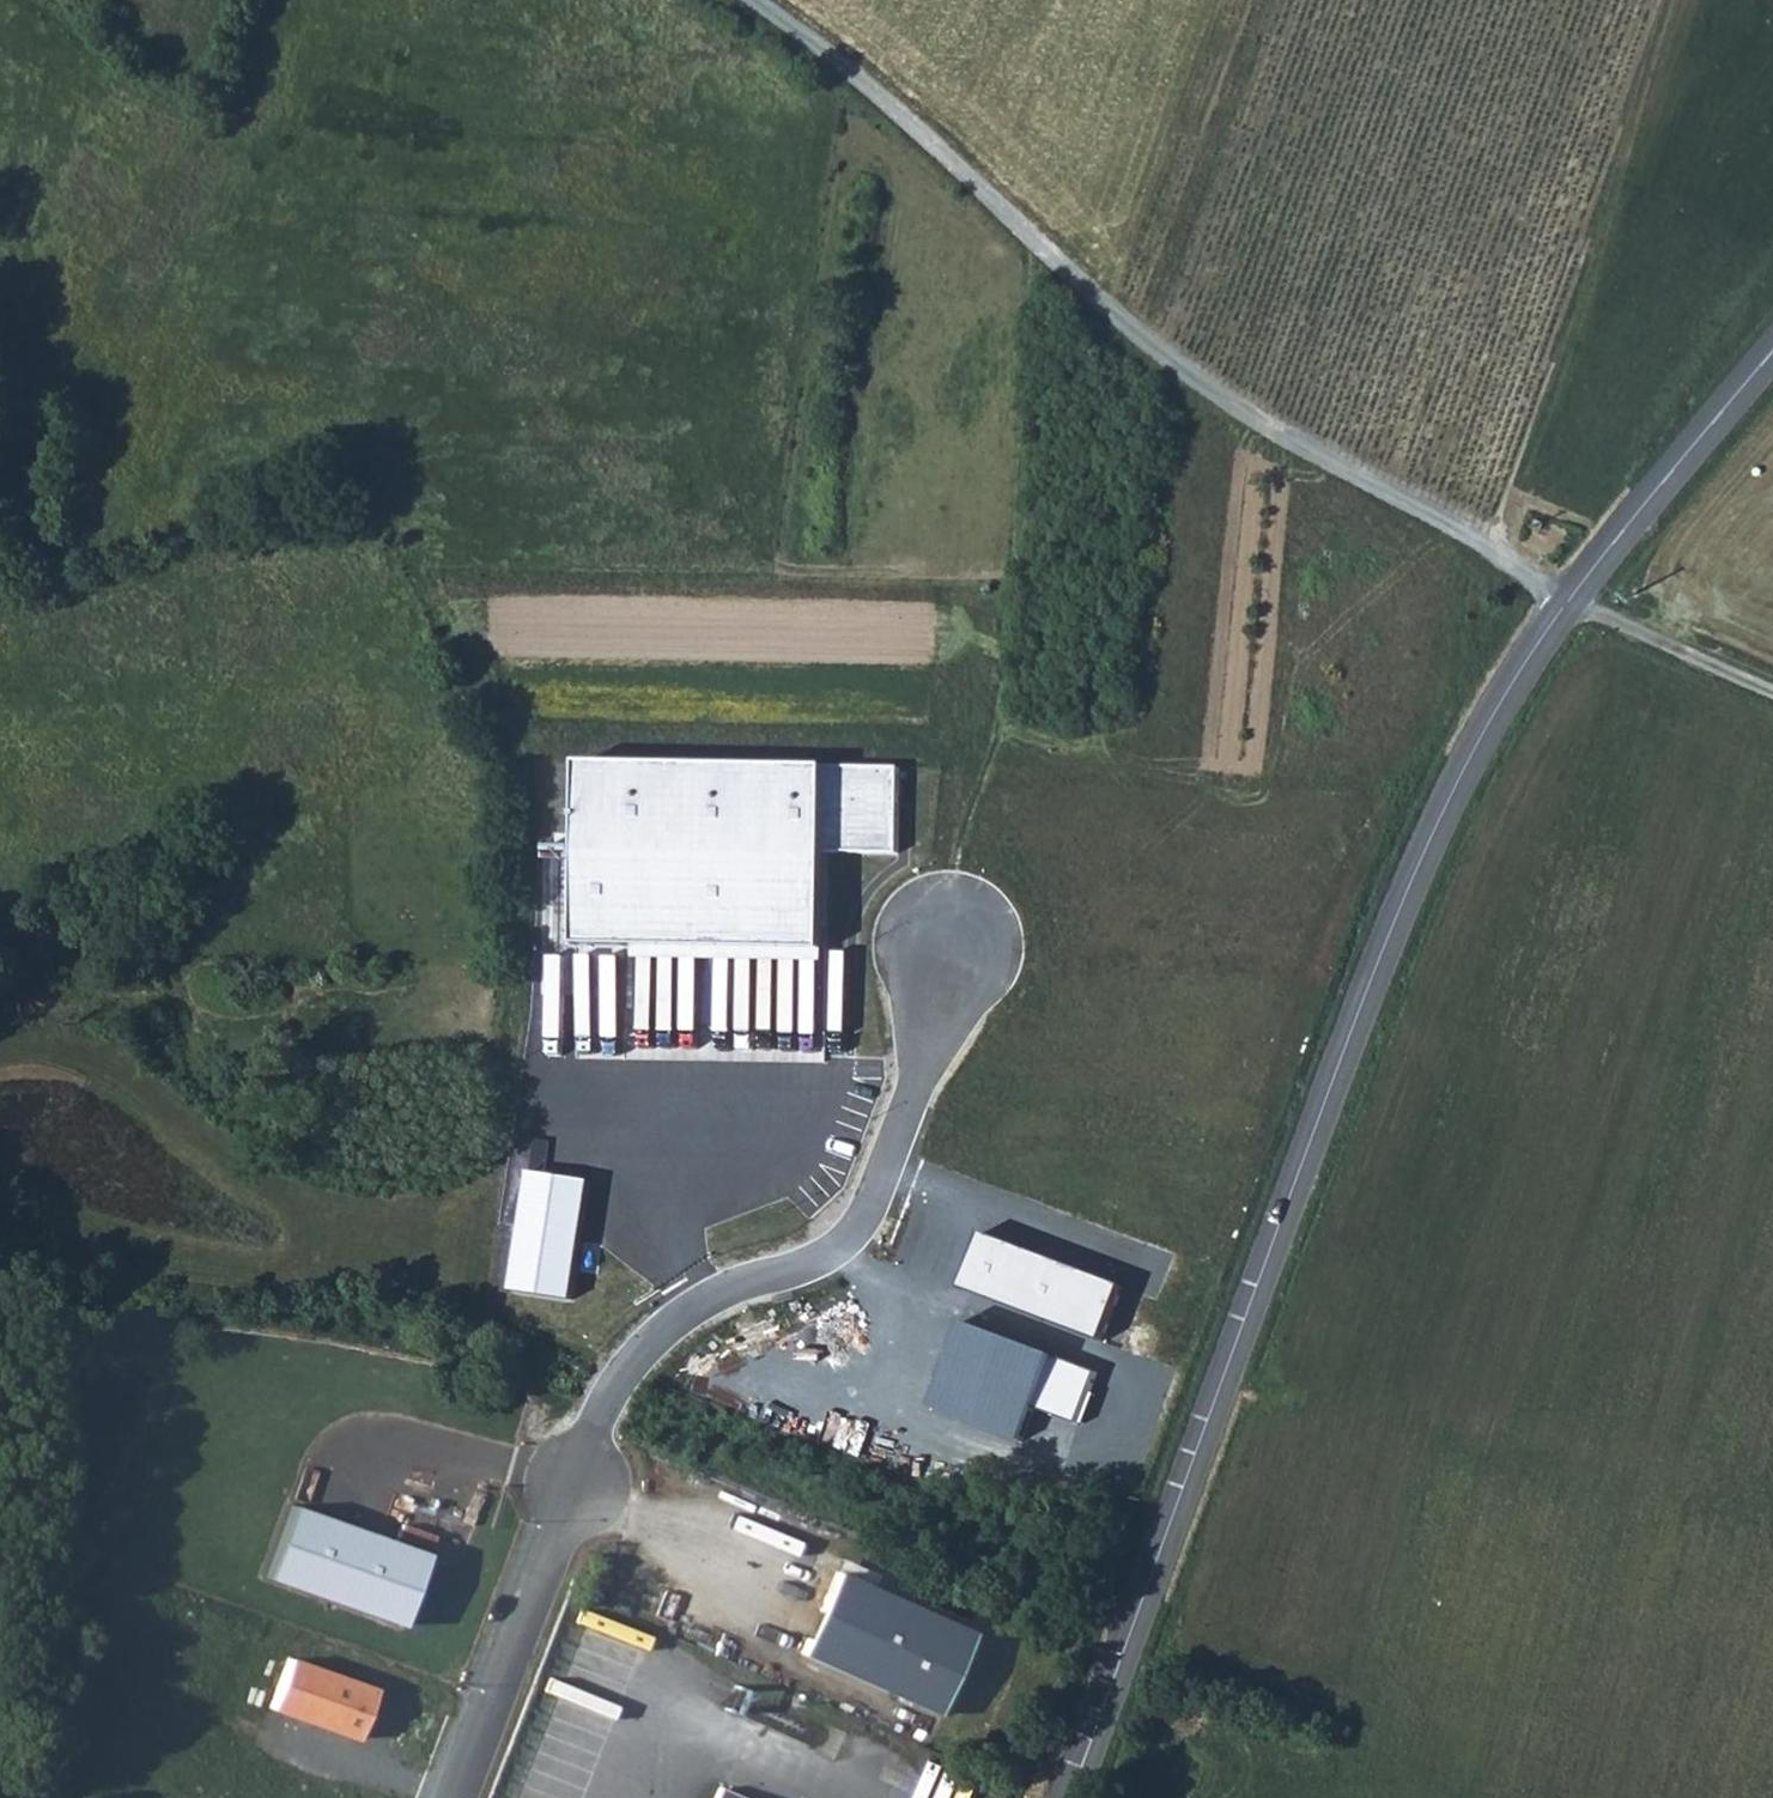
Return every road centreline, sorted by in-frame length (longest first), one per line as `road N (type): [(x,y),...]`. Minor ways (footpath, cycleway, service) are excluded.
road 1 (secondary): [(1772,354),(1567,597),(1457,778),(1354,1025),(1070,1797)]
road 2 (unclassified): [(459,1797),(622,1388),(669,1324),(717,1294),(815,1260),(852,1233),(876,1195),(917,1091),(948,945)]

